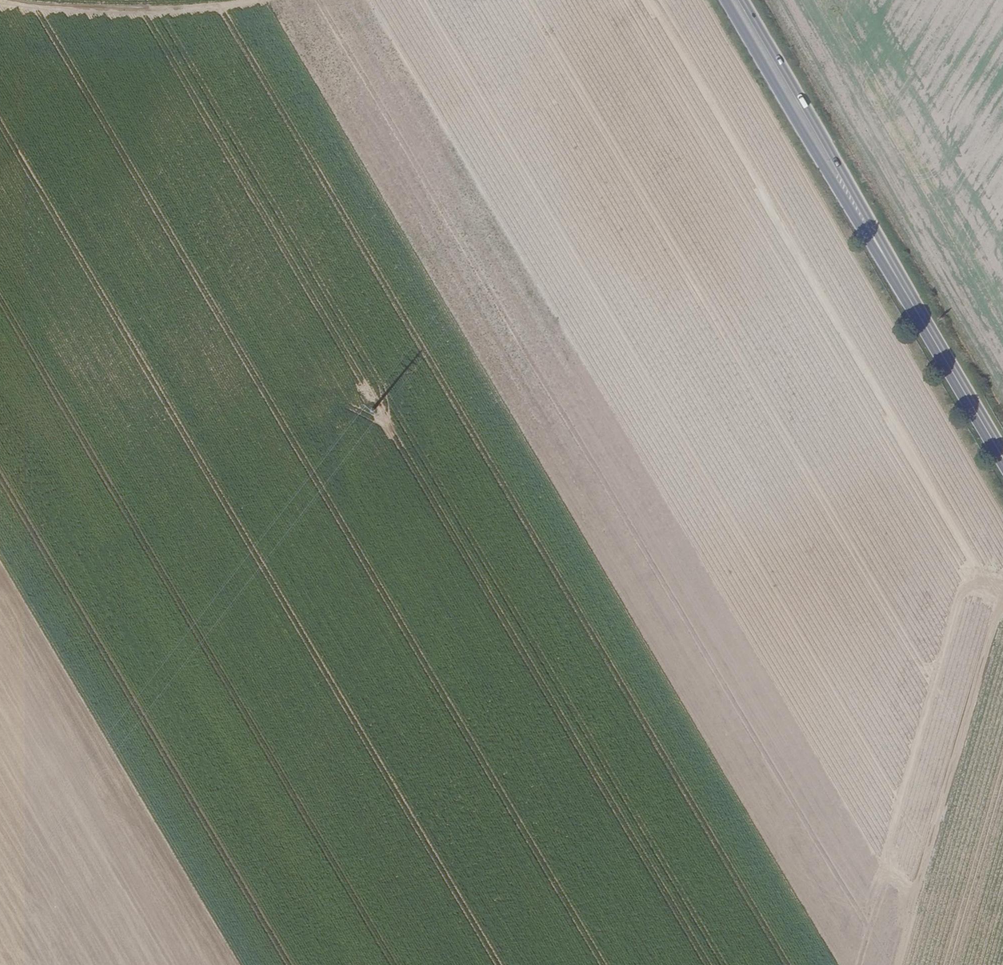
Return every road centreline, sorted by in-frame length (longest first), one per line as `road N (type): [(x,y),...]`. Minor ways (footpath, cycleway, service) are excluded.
road 1 (primary): [(840,181),(1002,458)]
road 2 (primary): [(726,0),(840,181)]
road 3 (primary): [(840,181),(743,0)]

